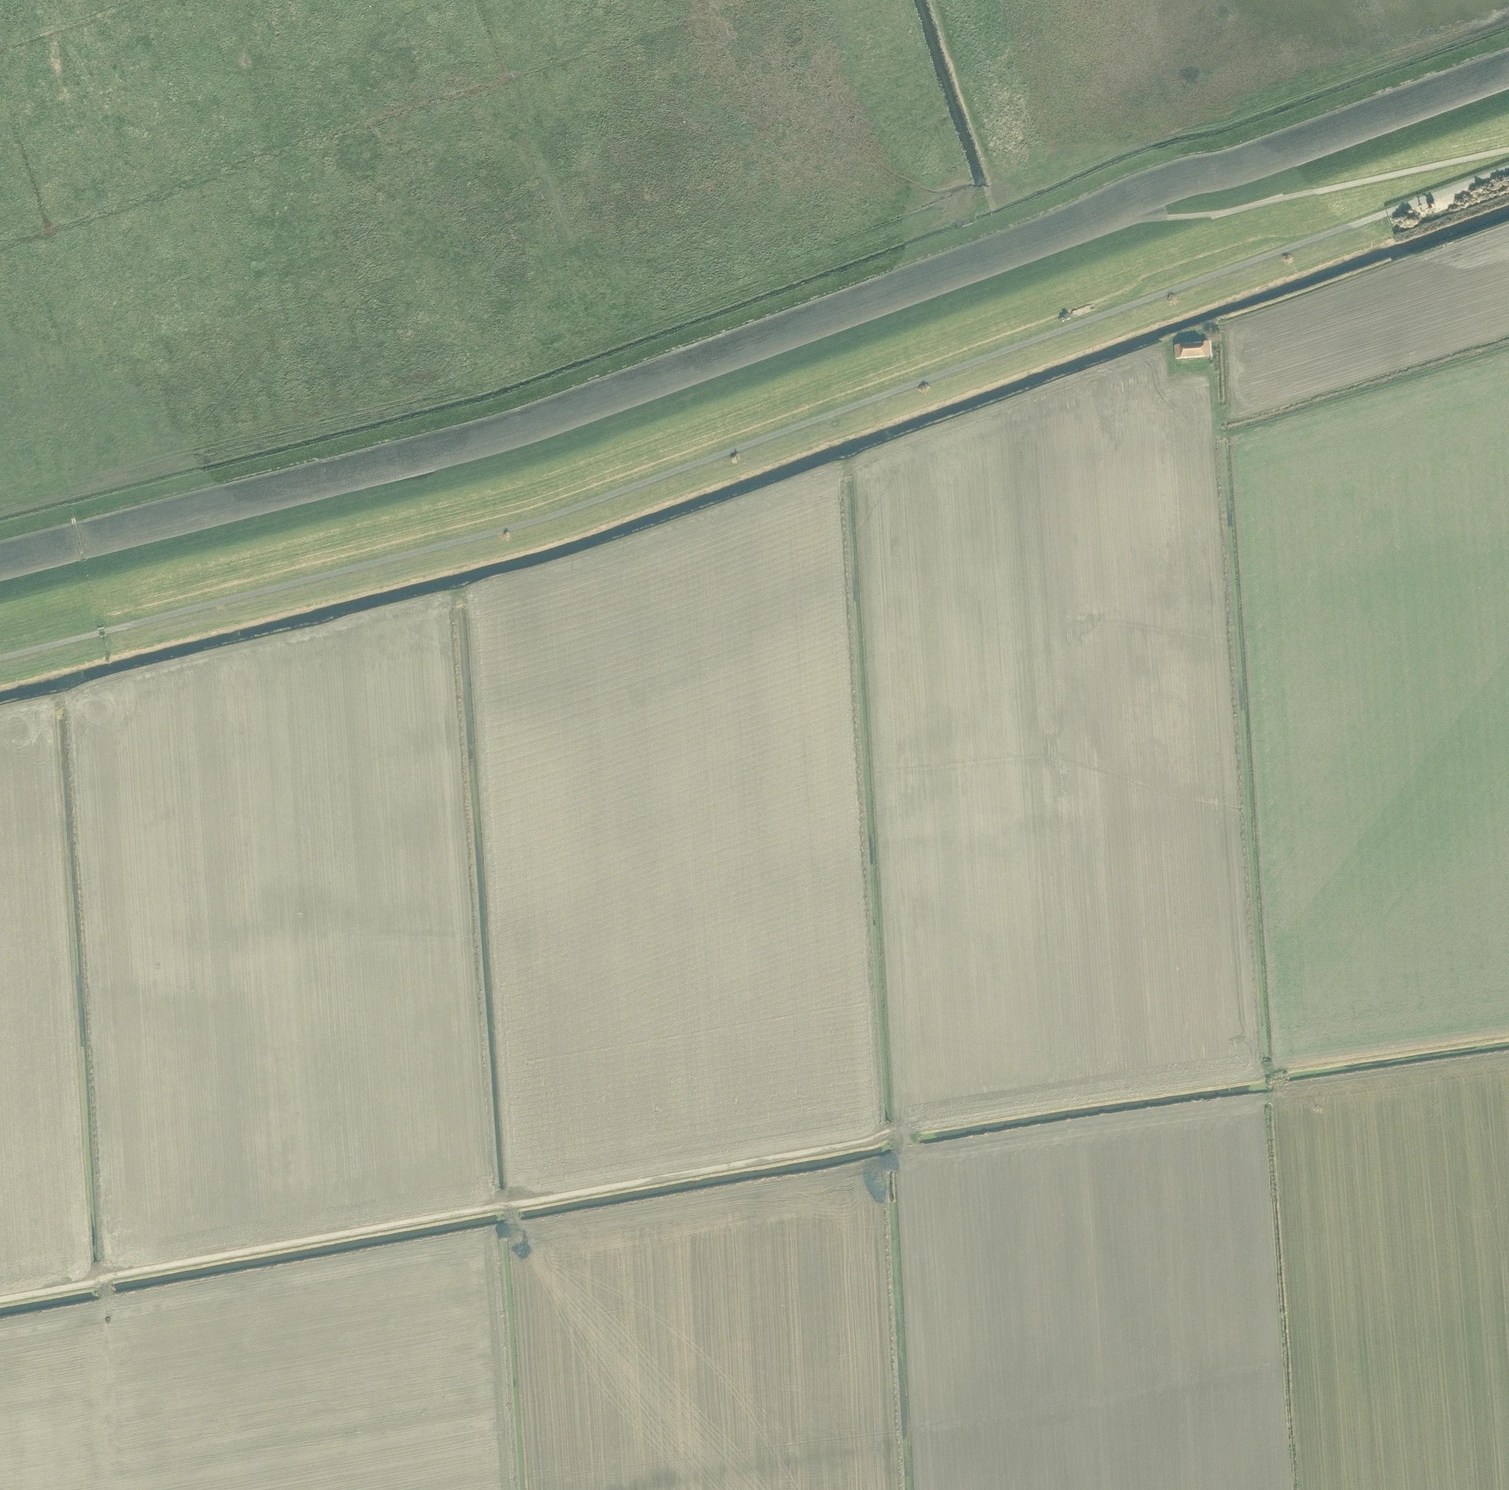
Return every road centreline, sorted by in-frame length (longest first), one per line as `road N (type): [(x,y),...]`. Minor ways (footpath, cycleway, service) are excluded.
road 1 (unclassified): [(0,659),(546,518),(1508,168)]

